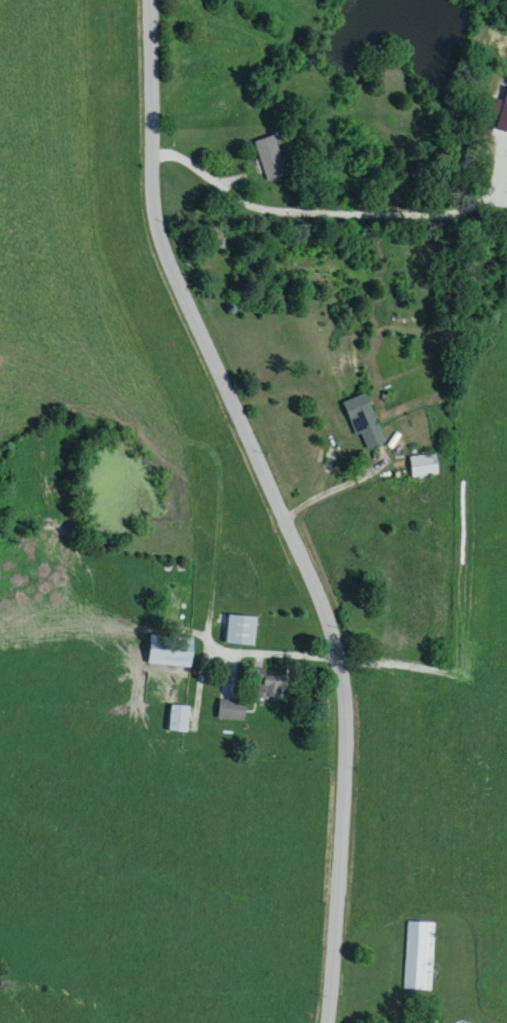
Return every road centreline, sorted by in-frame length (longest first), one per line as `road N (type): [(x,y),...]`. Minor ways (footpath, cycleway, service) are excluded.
road 1 (residential): [(331,1022),(349,715),(343,658),(168,251),(152,184),(150,0)]
road 2 (track): [(211,648),(217,470),(0,353)]

